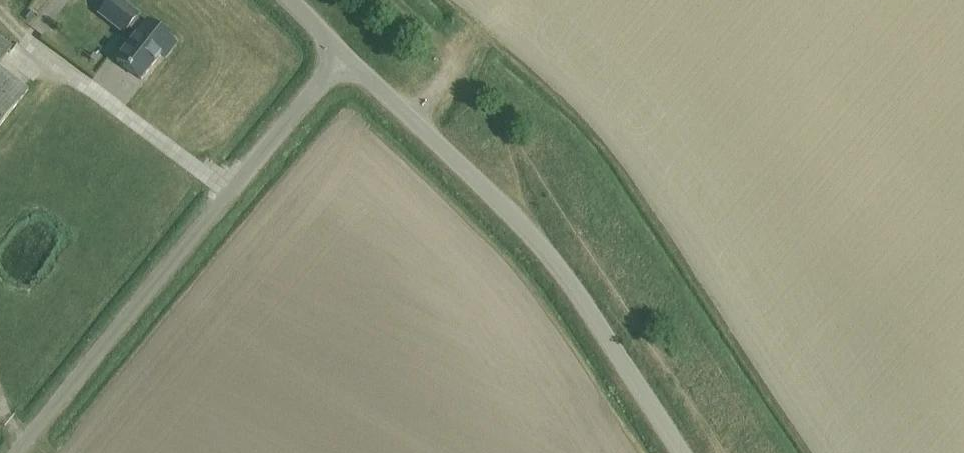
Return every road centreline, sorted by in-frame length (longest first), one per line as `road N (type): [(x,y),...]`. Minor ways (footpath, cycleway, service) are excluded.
road 1 (unclassified): [(683,452),(573,283),(343,52)]
road 2 (unclassified): [(15,452),(343,52)]
road 3 (track): [(785,452),(611,194),(554,125),(472,52)]

